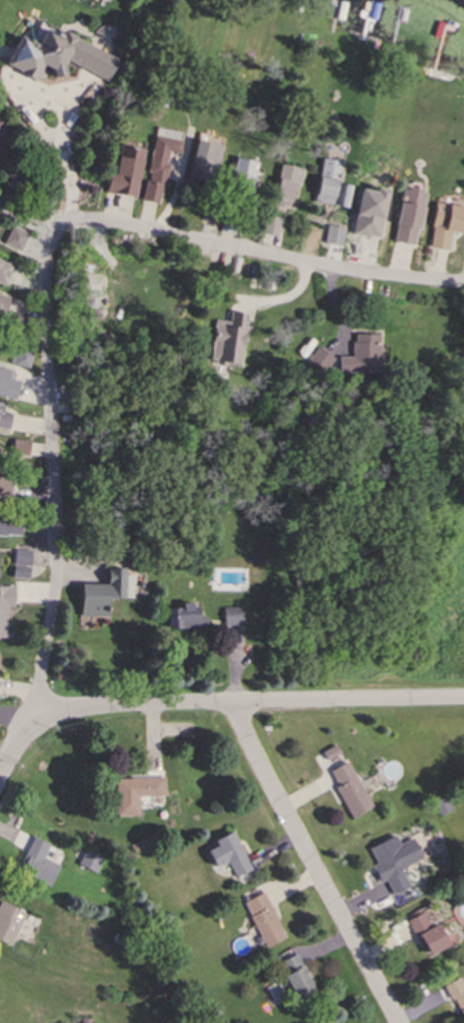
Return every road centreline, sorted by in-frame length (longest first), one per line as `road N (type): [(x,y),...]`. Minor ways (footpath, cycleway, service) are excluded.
road 1 (residential): [(463,279),(302,262),(89,215),(53,230),(41,266),(56,585),(53,704)]
road 2 (tertiary): [(0,795),(33,724),(53,704),(463,699)]
road 3 (residential): [(231,702),(402,1022)]

